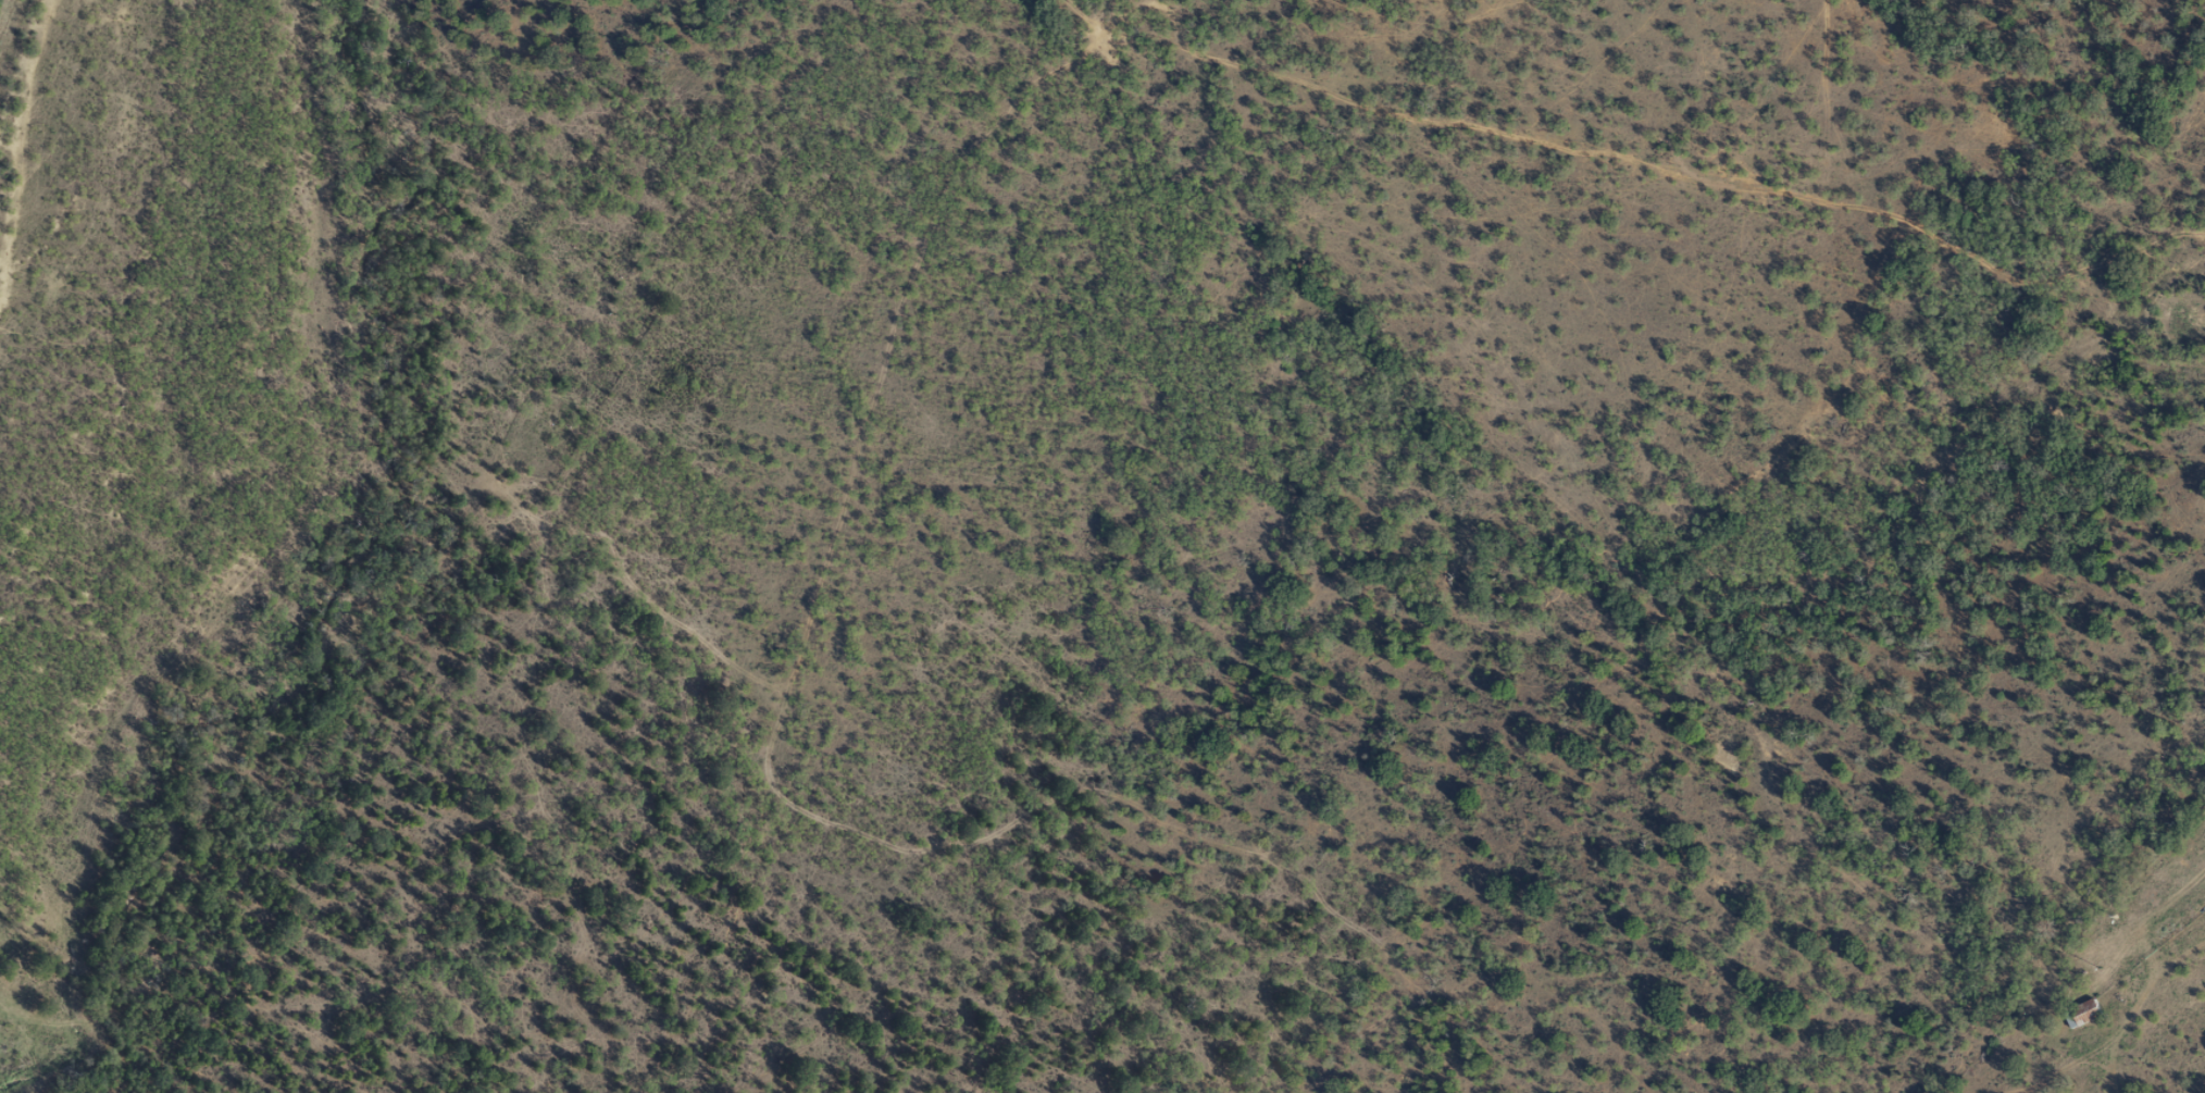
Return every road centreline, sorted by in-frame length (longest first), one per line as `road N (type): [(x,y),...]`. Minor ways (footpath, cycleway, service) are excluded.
road 1 (residential): [(2081,941),(2204,817)]

